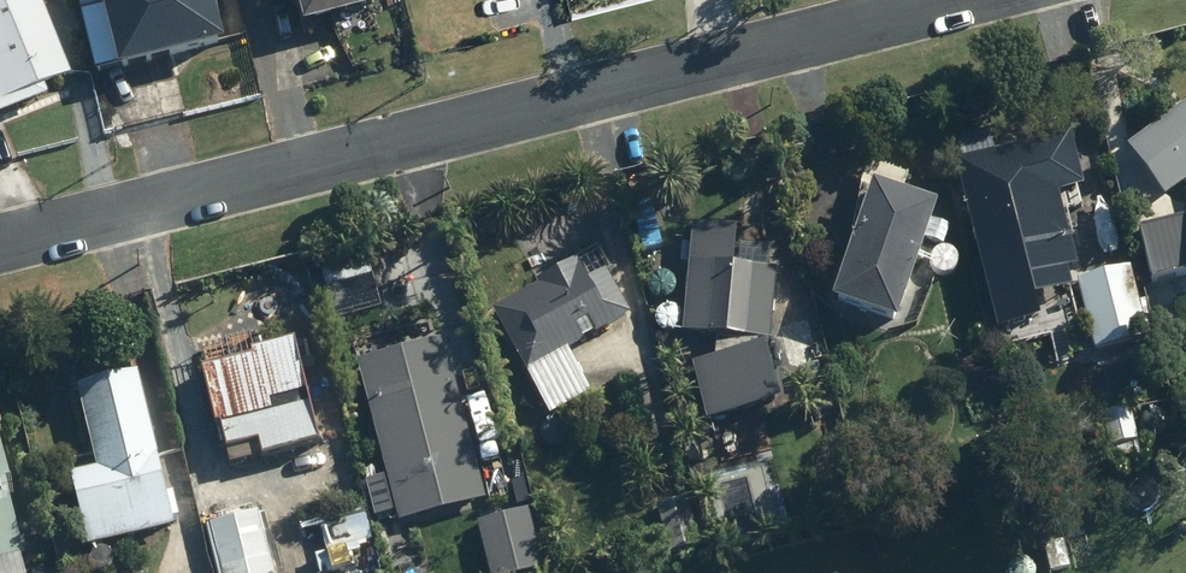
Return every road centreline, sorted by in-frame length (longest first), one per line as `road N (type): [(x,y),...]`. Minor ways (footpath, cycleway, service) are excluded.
road 1 (residential): [(0,241),(960,0)]

